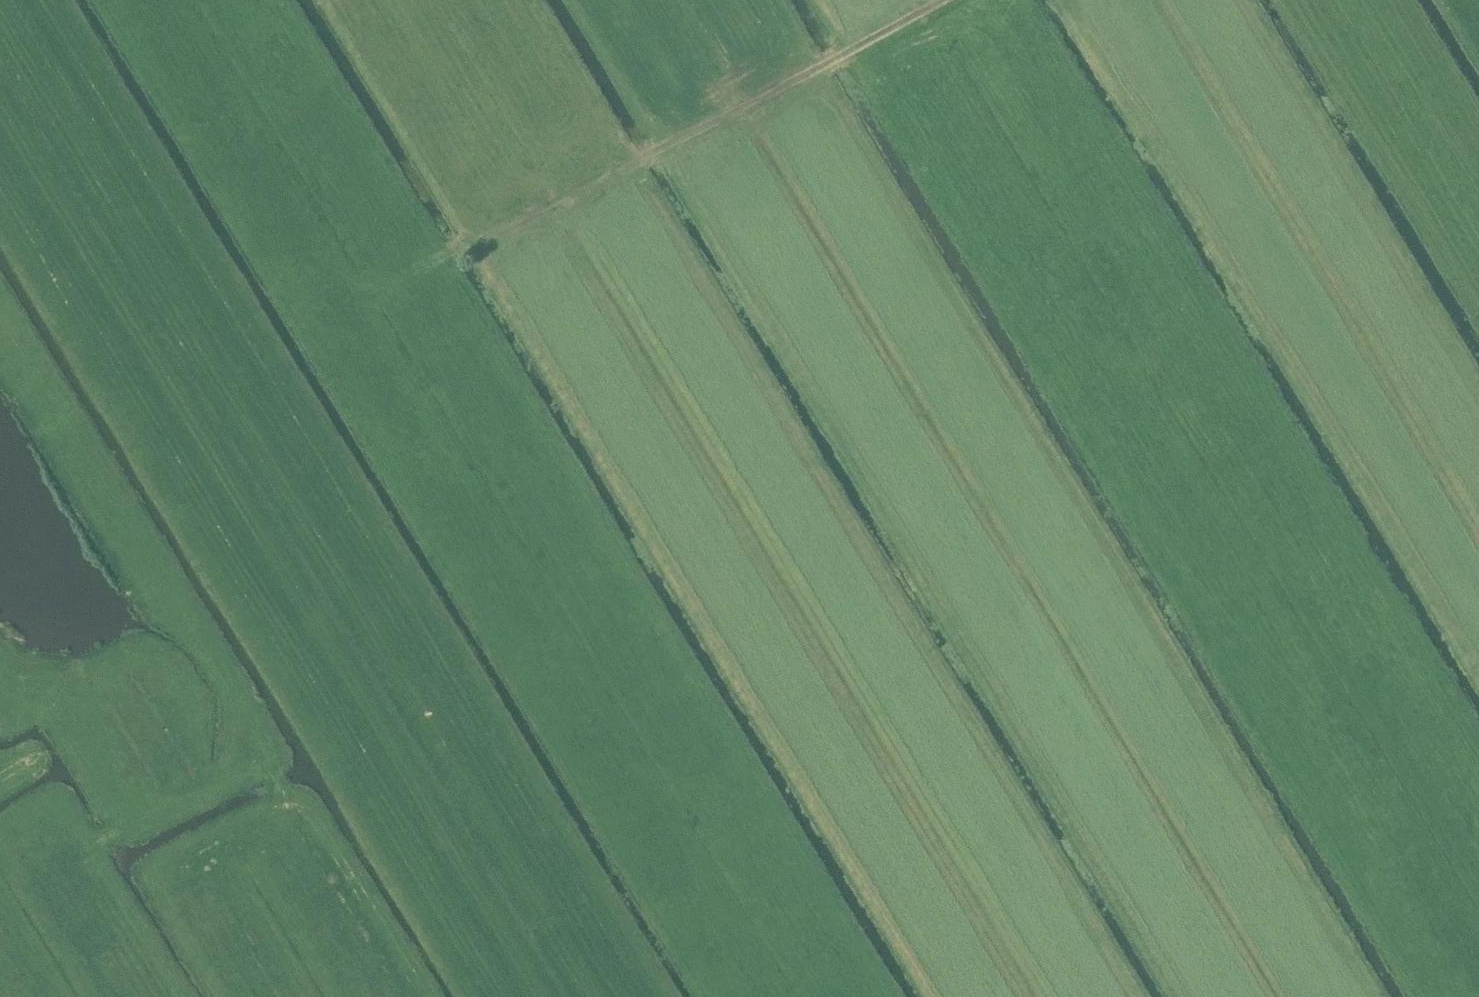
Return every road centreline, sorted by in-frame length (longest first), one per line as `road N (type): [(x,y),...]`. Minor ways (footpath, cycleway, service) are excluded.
road 1 (track): [(0,298),(410,996)]
road 2 (track): [(470,244),(930,0)]
road 3 (track): [(277,763),(101,849),(0,860)]

